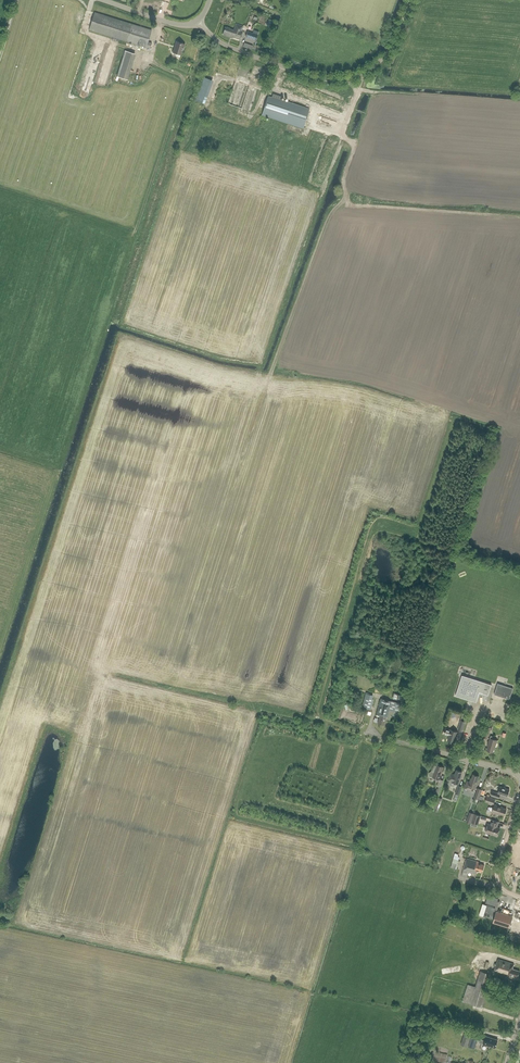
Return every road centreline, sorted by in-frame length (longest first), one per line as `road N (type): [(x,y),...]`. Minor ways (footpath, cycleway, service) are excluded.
road 1 (tertiary): [(198,21),(226,45),(337,79),(386,55),(411,0)]
road 2 (unclassified): [(519,777),(397,741)]

